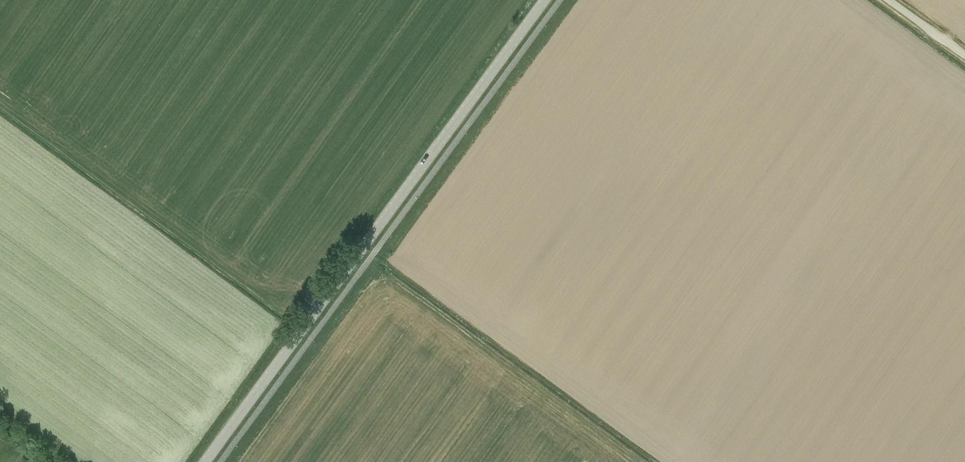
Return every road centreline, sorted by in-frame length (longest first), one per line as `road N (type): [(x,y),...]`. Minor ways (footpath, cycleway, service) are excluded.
road 1 (tertiary): [(205,461),(545,0)]

